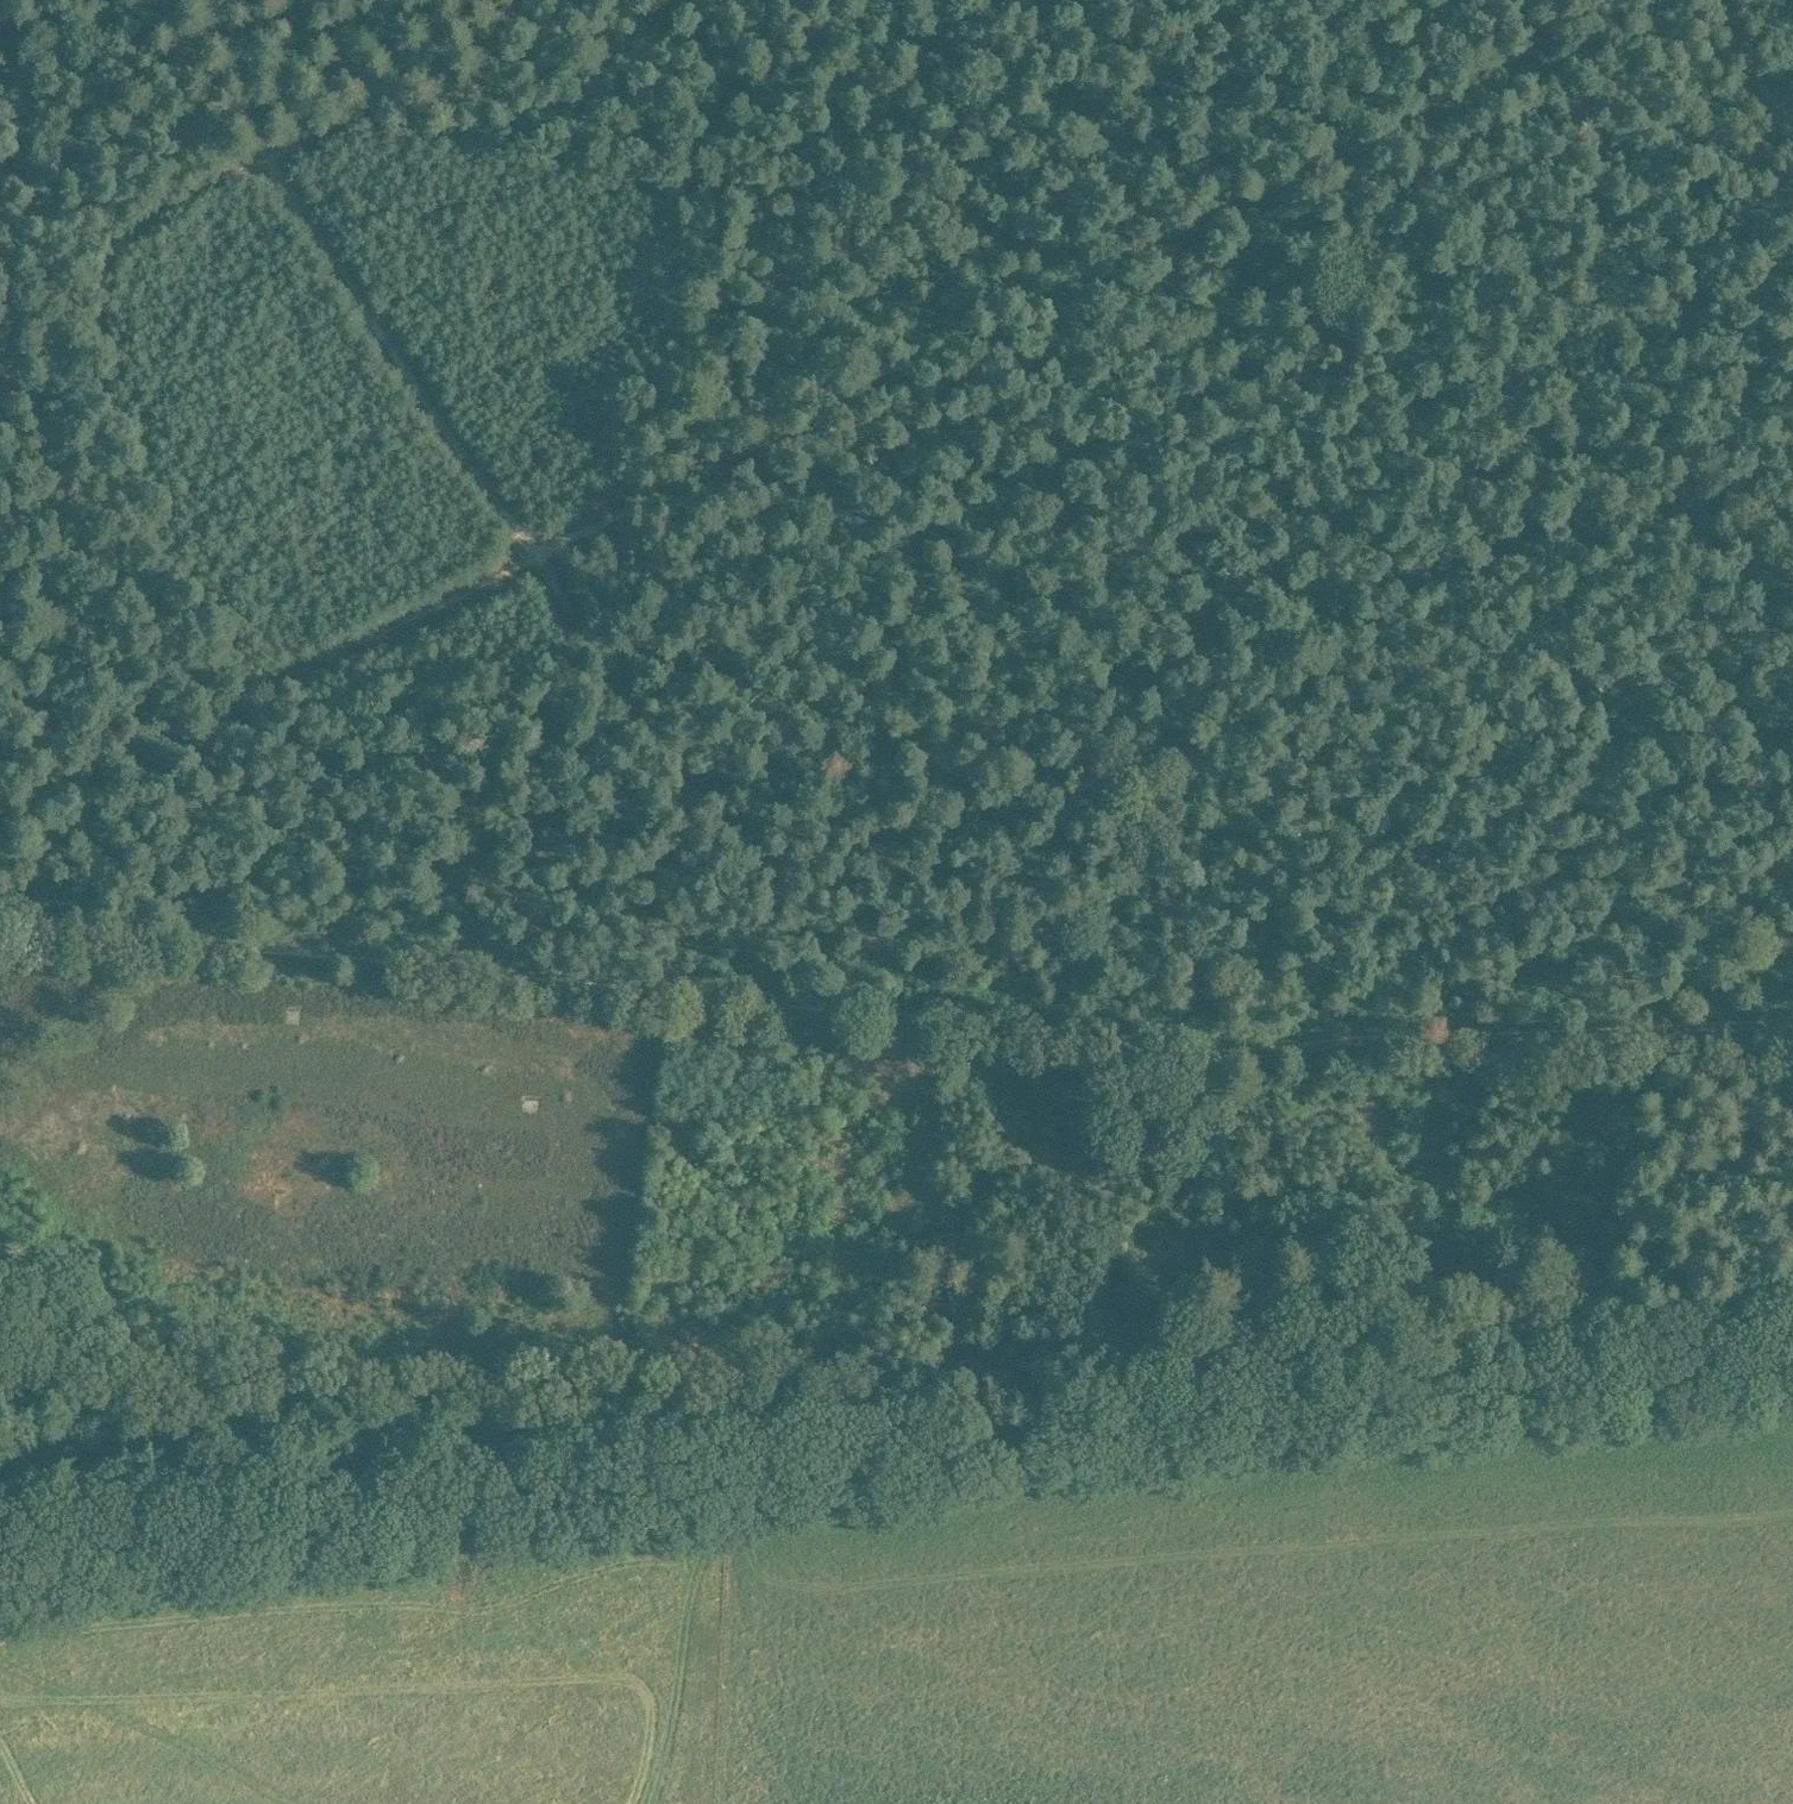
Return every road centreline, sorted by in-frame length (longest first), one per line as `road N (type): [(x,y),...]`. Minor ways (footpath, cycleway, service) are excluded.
road 1 (track): [(1792,1356),(0,1551)]
road 2 (track): [(0,920),(1262,1053),(1792,1024)]

